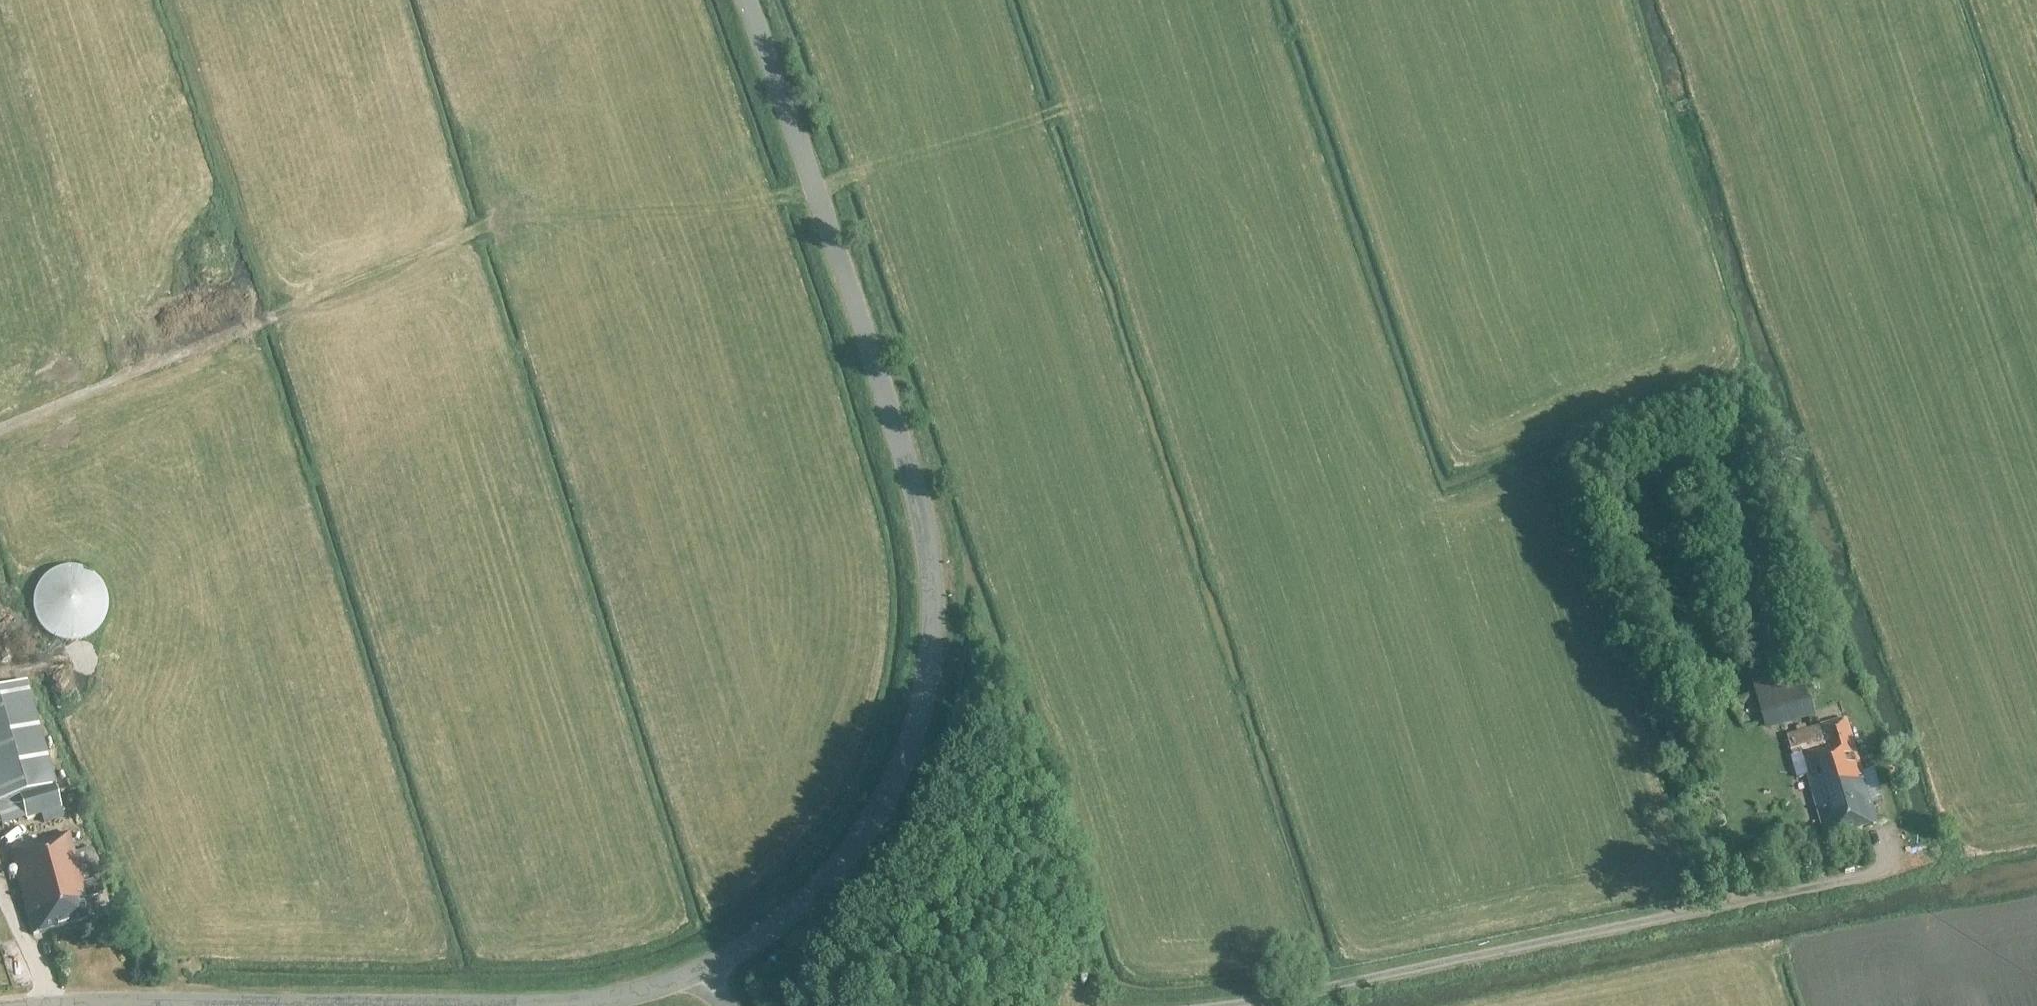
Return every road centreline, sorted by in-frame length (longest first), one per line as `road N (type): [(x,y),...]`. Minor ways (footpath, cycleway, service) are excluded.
road 1 (tertiary): [(571,1005),(629,999),(700,976),(779,935),(842,876),(903,787),(932,679),(931,568),(900,448),(746,0)]

